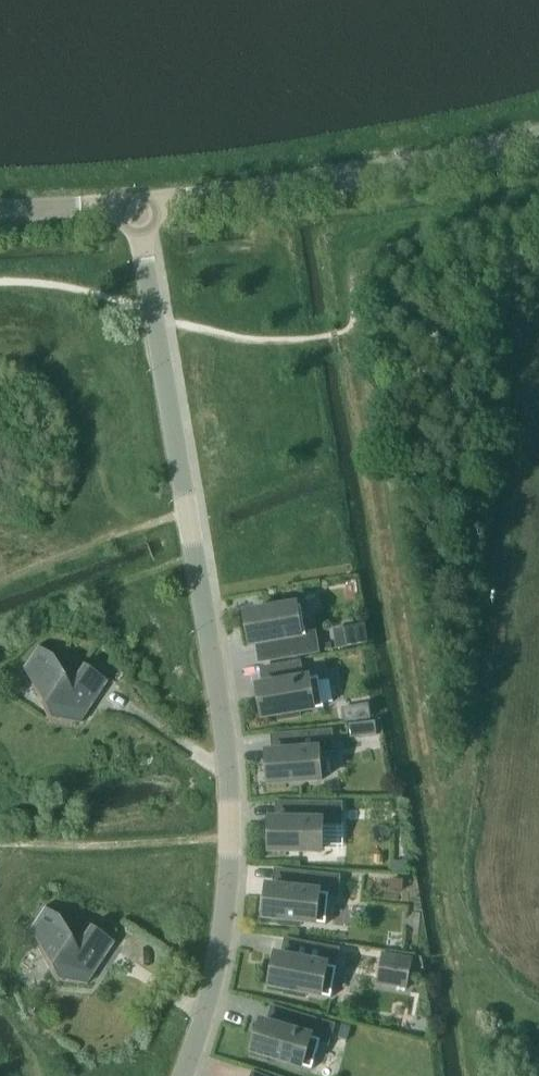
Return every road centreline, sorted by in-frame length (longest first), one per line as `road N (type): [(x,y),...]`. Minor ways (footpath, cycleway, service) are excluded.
road 1 (residential): [(182,1075),(222,929),(229,789),(224,716),(140,206)]
road 2 (tertiary): [(538,131),(140,206)]
road 3 (tertiary): [(140,206),(0,209)]

